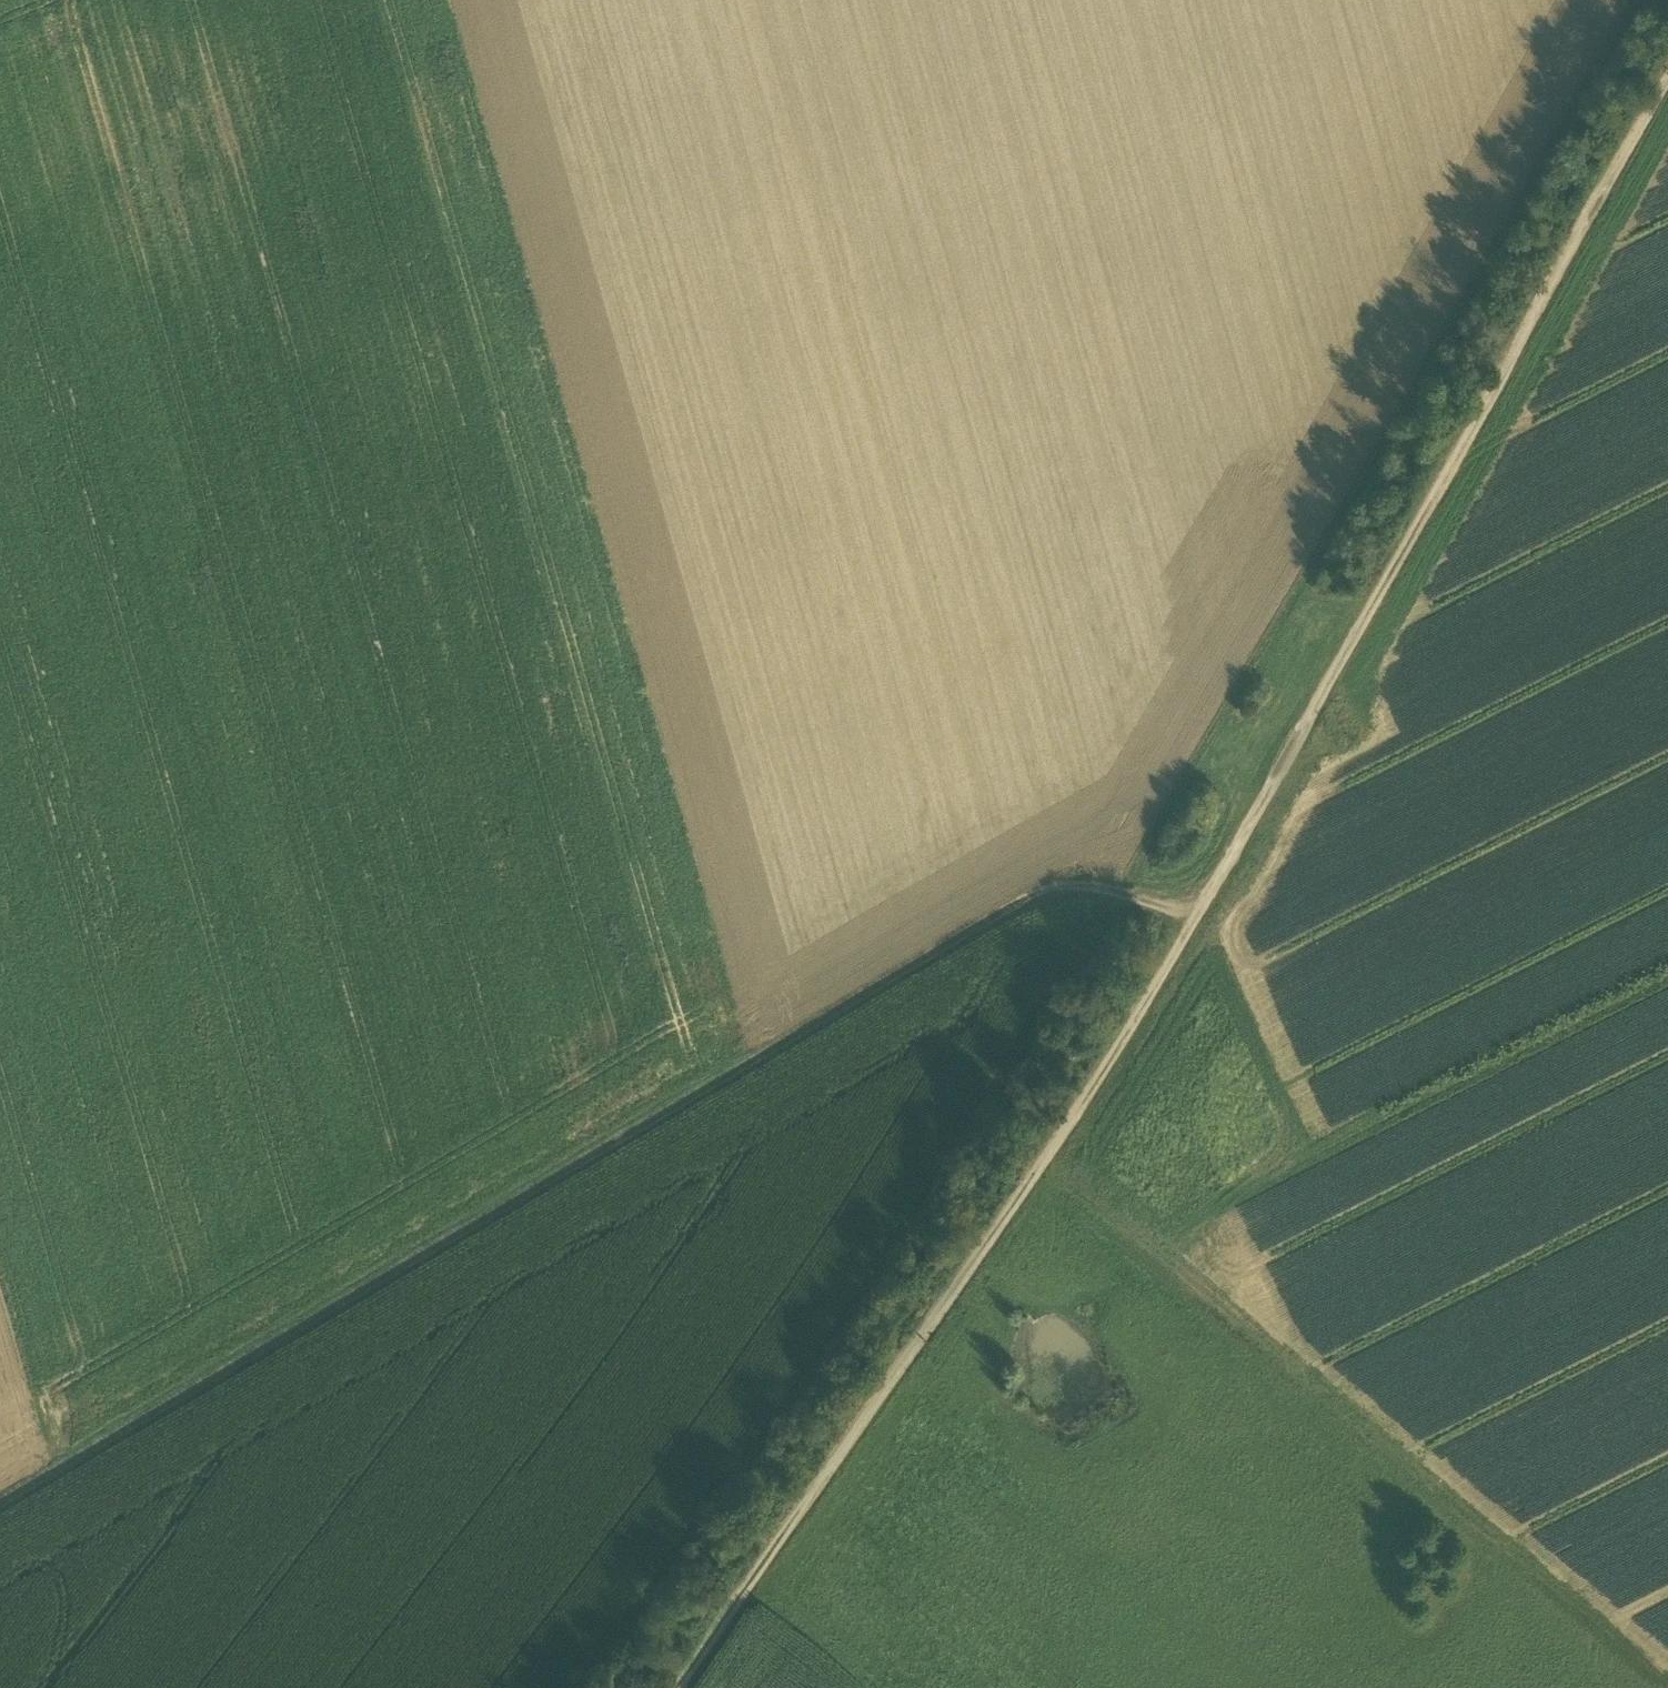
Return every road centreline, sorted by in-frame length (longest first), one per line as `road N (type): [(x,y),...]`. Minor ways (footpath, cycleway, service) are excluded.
road 1 (track): [(0,1508),(883,1000),(1058,887),(1193,910)]
road 2 (track): [(1667,67),(1336,637),(1193,910)]
road 3 (track): [(1193,910),(685,1687)]

